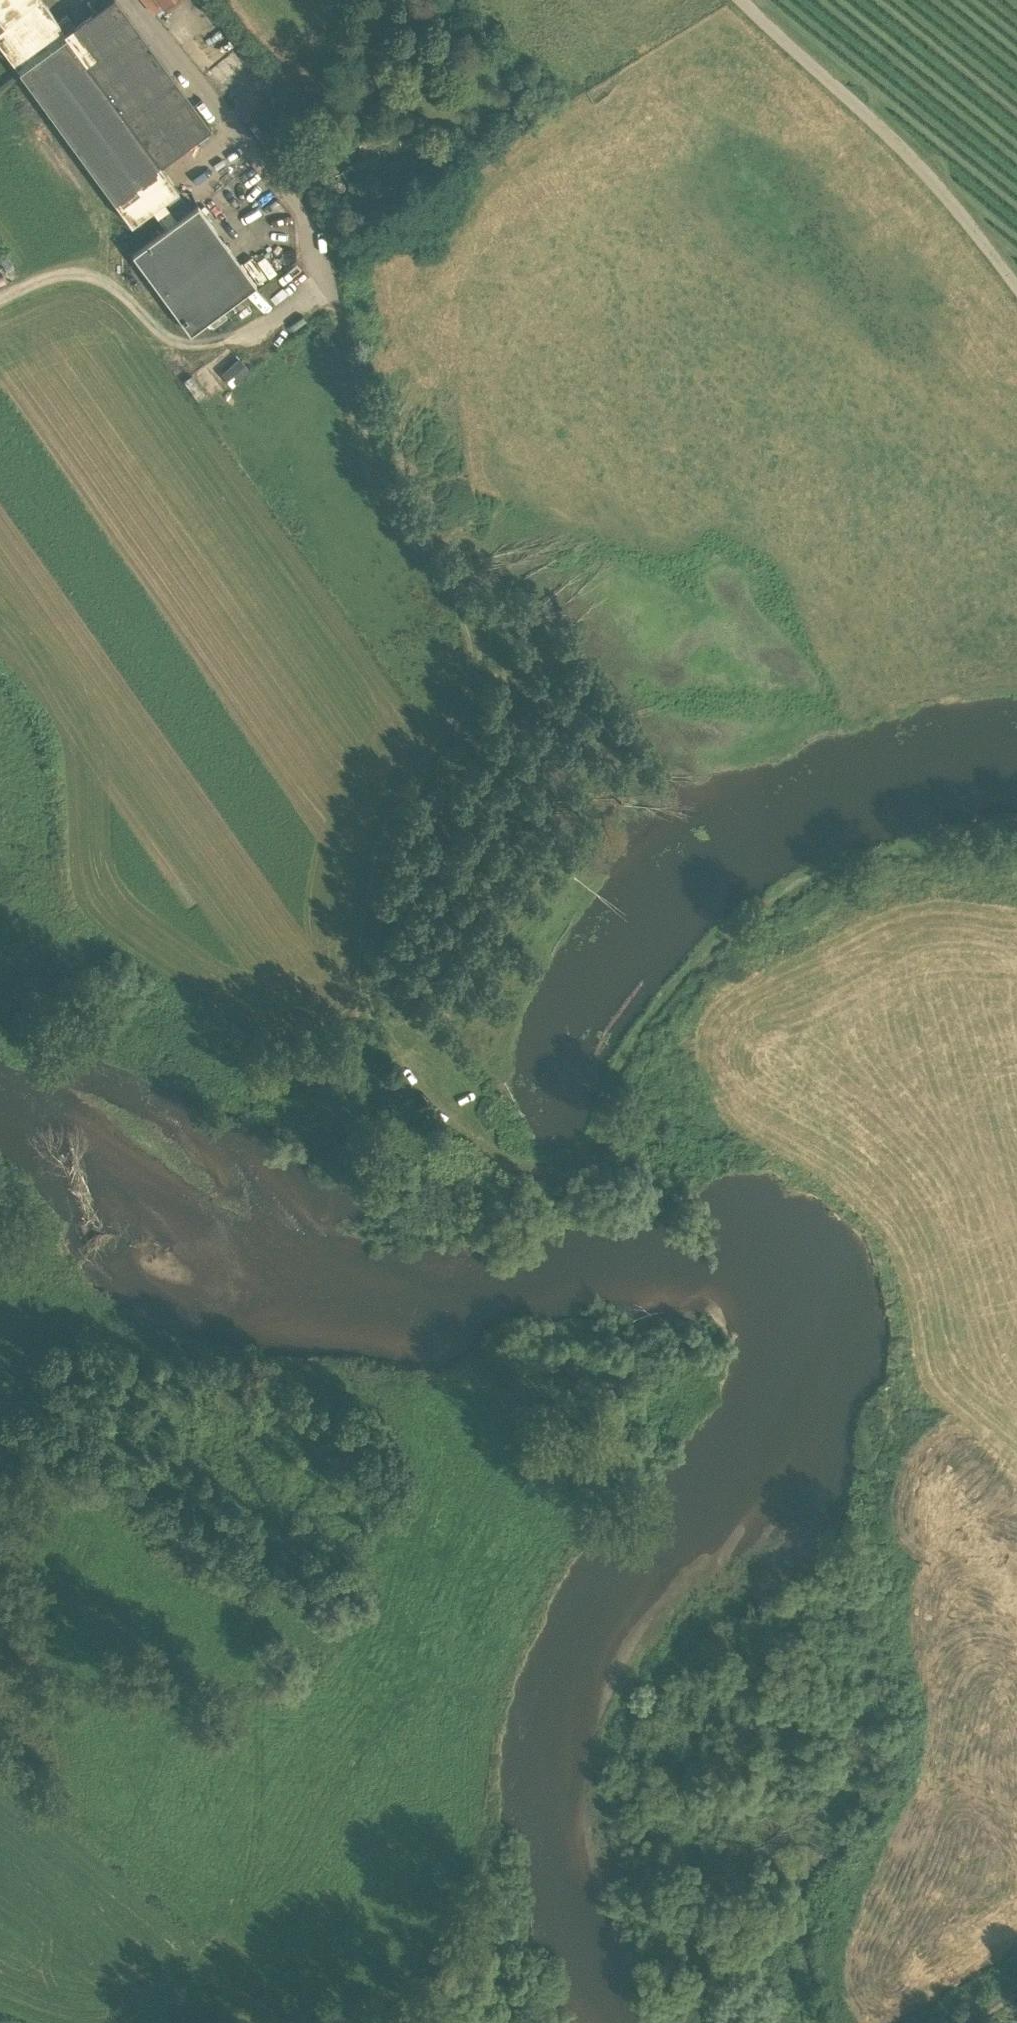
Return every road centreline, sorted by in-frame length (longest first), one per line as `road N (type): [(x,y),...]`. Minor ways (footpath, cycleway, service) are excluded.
road 1 (track): [(476,1146),(374,1023),(360,972),(382,840),(418,770),(476,700),(476,632),(388,505),(319,269)]
road 2 (track): [(0,298),(59,274),(103,275),(172,339),(200,345),(275,315),(319,269),(307,230),(132,0)]
road 3 (unclassified): [(1016,285),(938,184),(744,0)]

